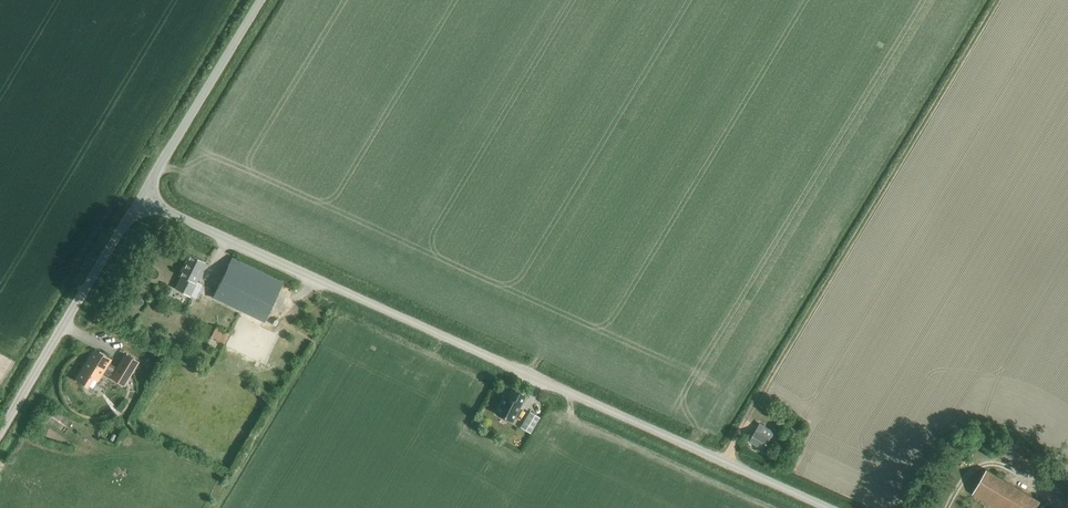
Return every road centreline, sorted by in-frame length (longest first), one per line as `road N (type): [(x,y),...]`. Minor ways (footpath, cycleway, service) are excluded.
road 1 (unclassified): [(831,507),(142,195)]
road 2 (track): [(748,417),(999,0)]
road 3 (unclassified): [(0,430),(142,195)]
road 4 (unclassified): [(142,195),(260,0)]

